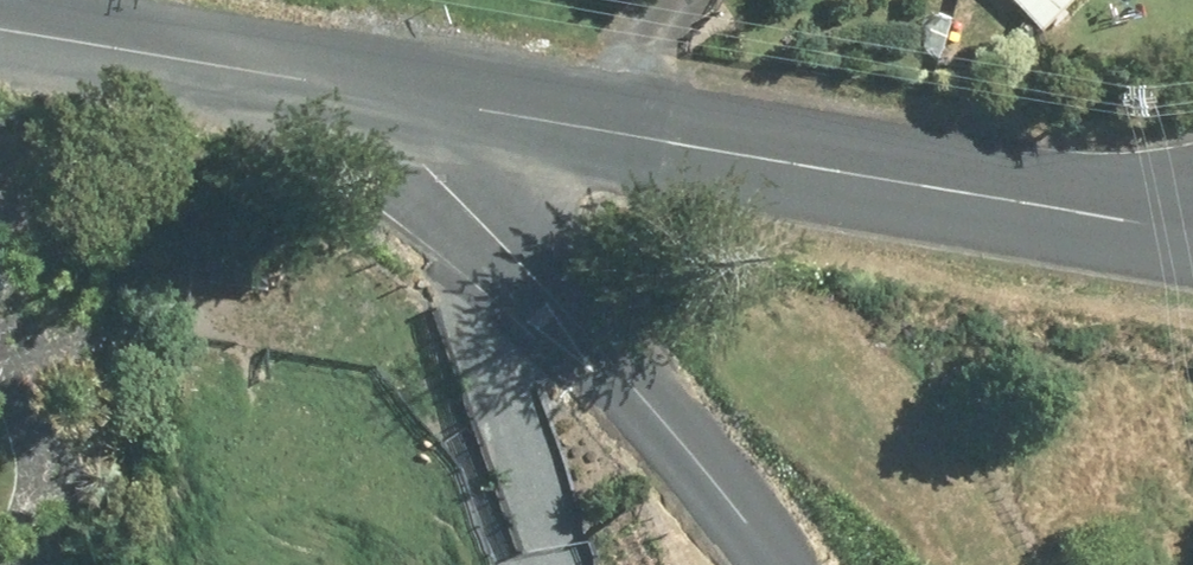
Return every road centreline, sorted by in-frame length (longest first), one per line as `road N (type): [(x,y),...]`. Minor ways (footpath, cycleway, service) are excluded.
road 1 (residential): [(433,104),(1192,234)]
road 2 (residential): [(433,104),(423,164),(622,366),(782,564)]
road 3 (residential): [(0,30),(433,104)]

